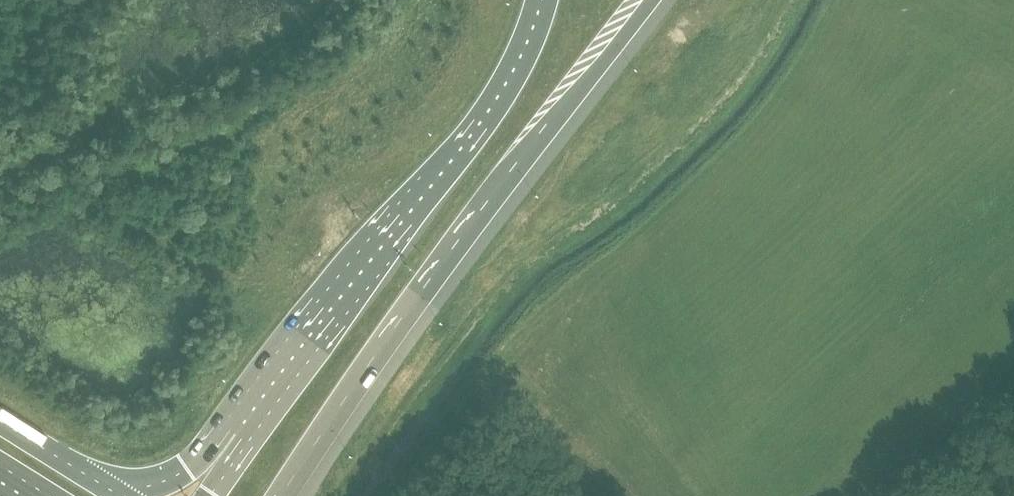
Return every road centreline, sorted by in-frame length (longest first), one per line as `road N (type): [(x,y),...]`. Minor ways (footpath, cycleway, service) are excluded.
road 1 (motorway): [(280,495),(411,304),(652,0)]
road 2 (motorway): [(541,0),(498,96),(251,437)]
road 3 (motorway): [(251,437),(148,485),(81,471)]

